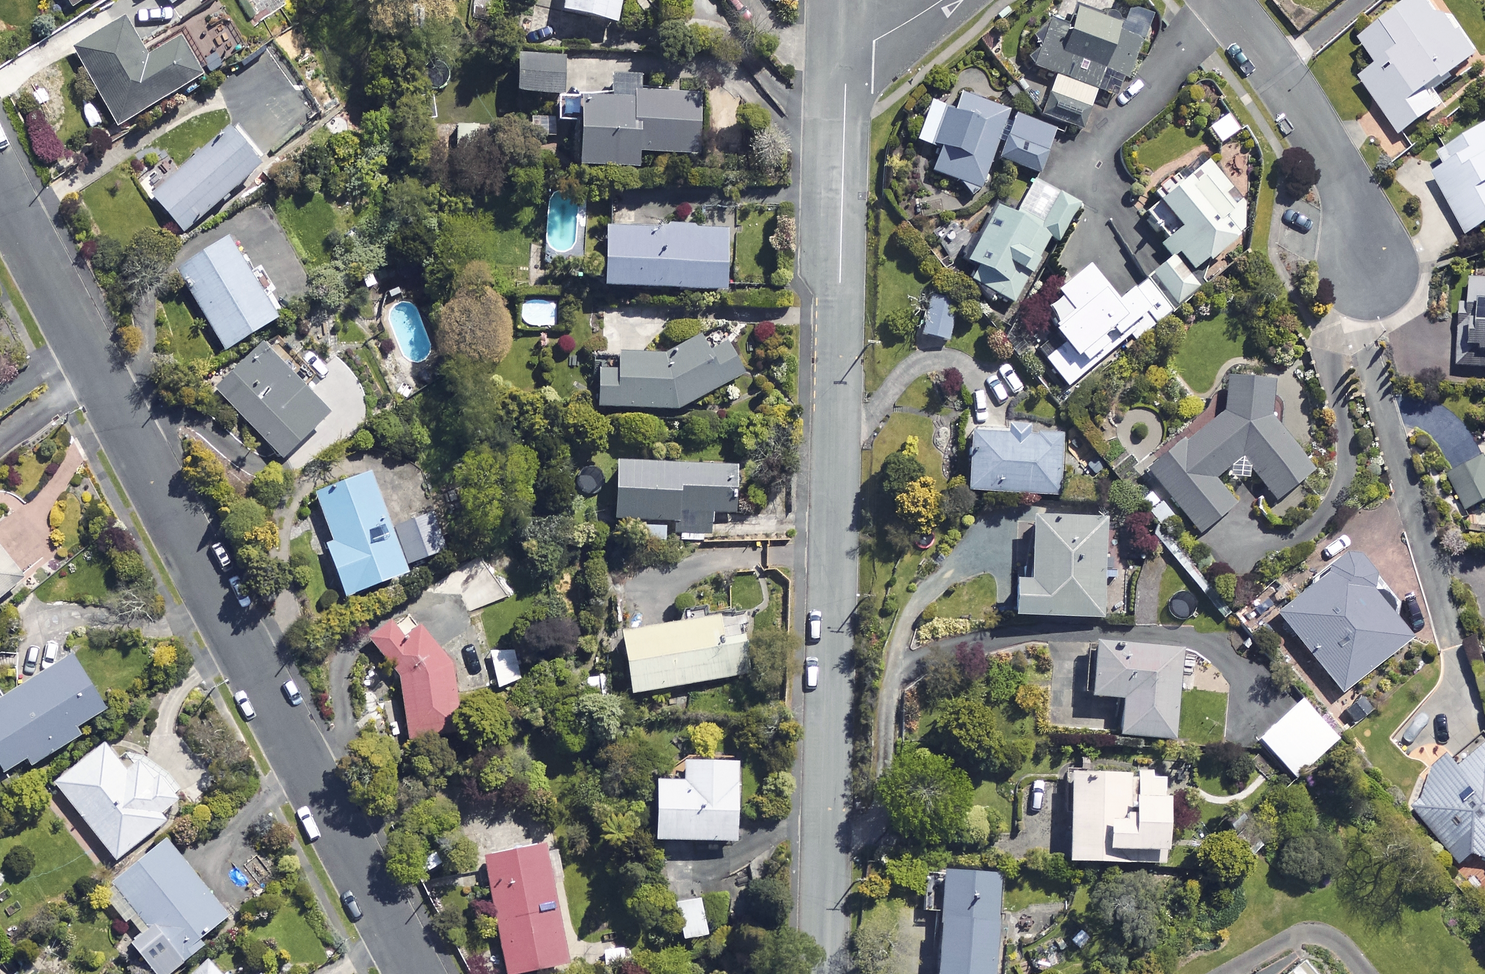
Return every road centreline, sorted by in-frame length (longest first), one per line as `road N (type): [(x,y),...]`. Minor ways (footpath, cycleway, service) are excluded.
road 1 (residential): [(846,54),(822,973)]
road 2 (residential): [(416,973),(0,184)]
road 3 (residential): [(1218,0),(1331,158),(1362,225),(1369,276)]

